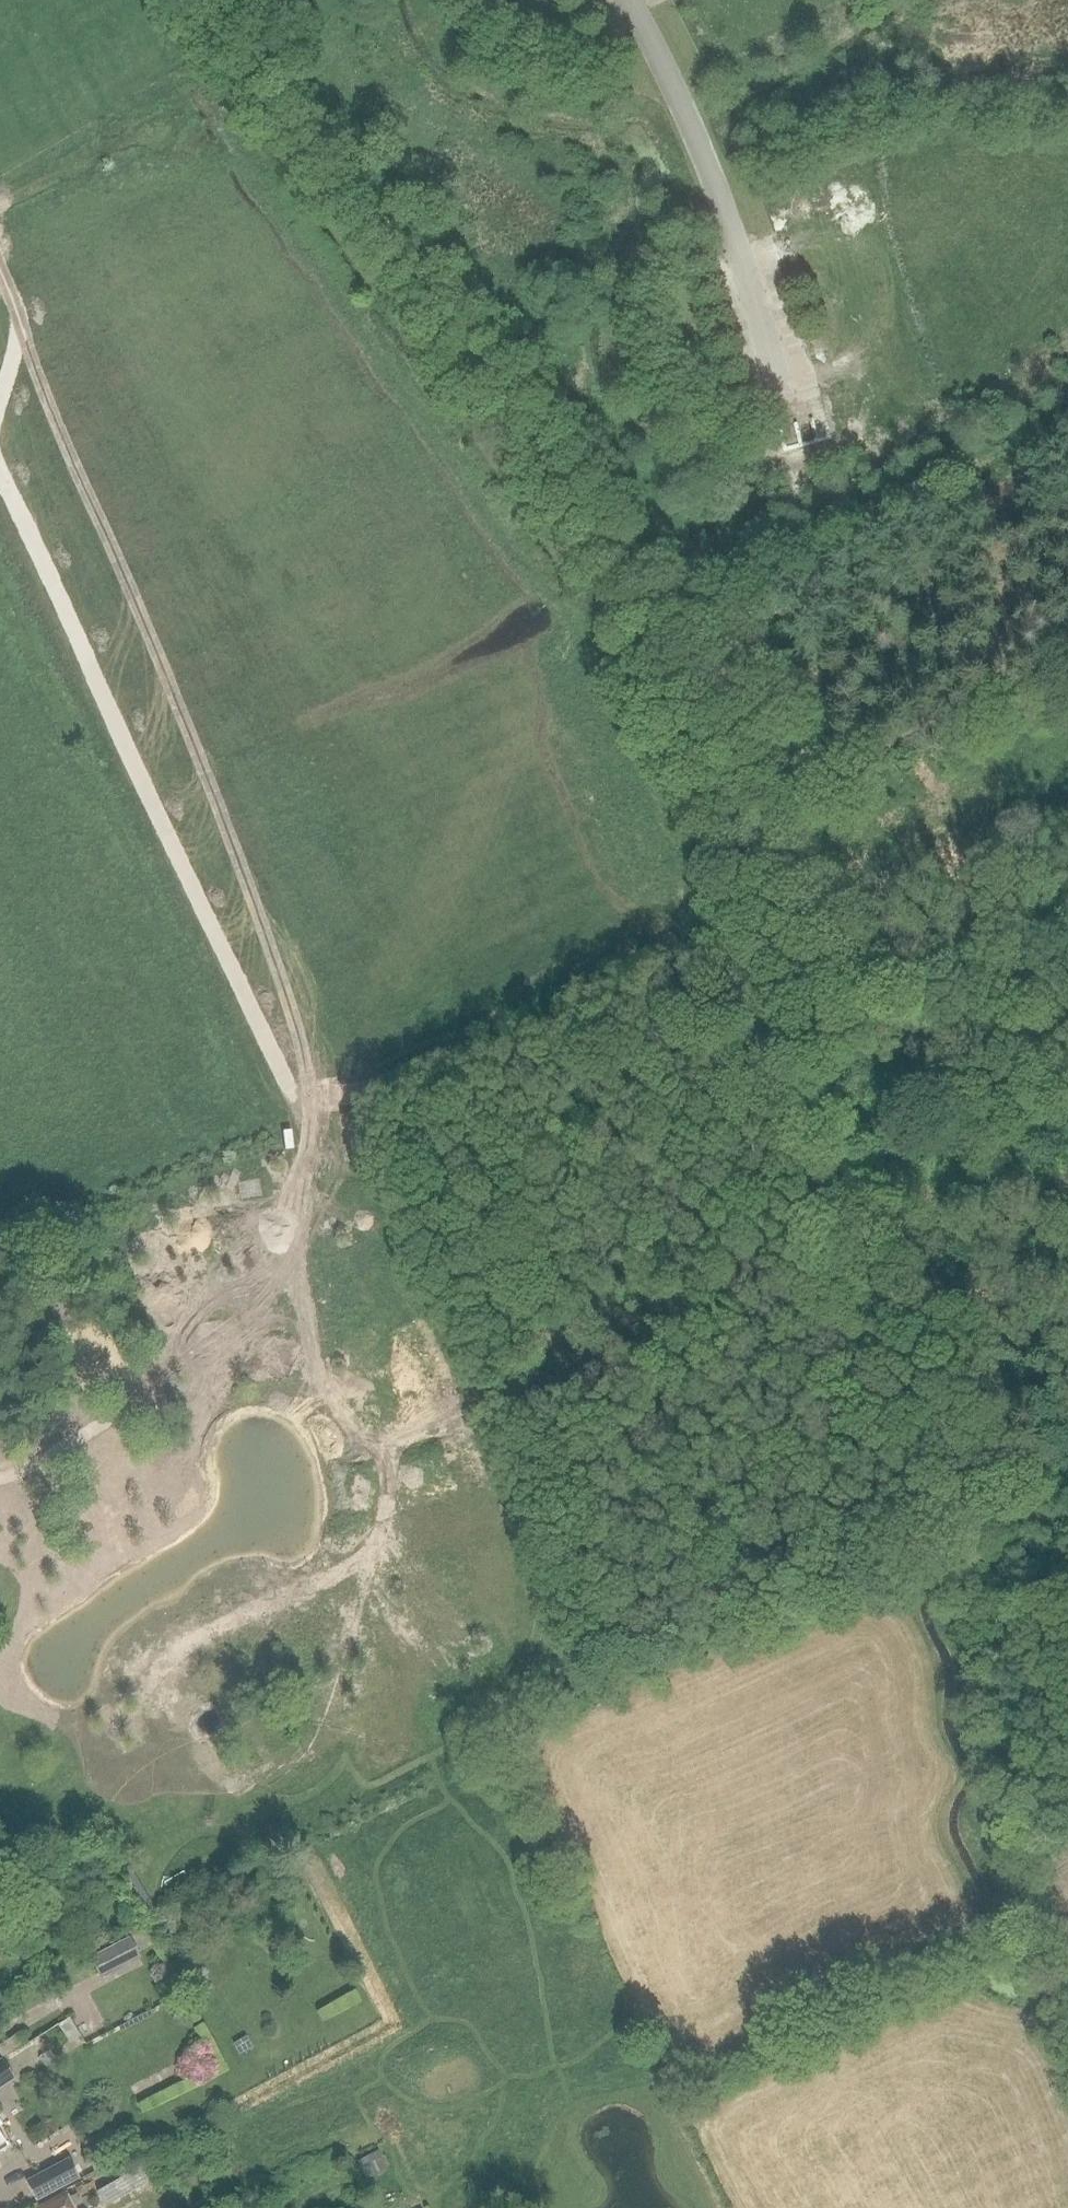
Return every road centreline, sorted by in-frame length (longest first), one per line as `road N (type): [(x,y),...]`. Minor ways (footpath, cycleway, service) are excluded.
road 1 (track): [(667,640),(1010,1501),(1040,1563),(1067,1549)]
road 2 (track): [(1067,449),(667,640)]

